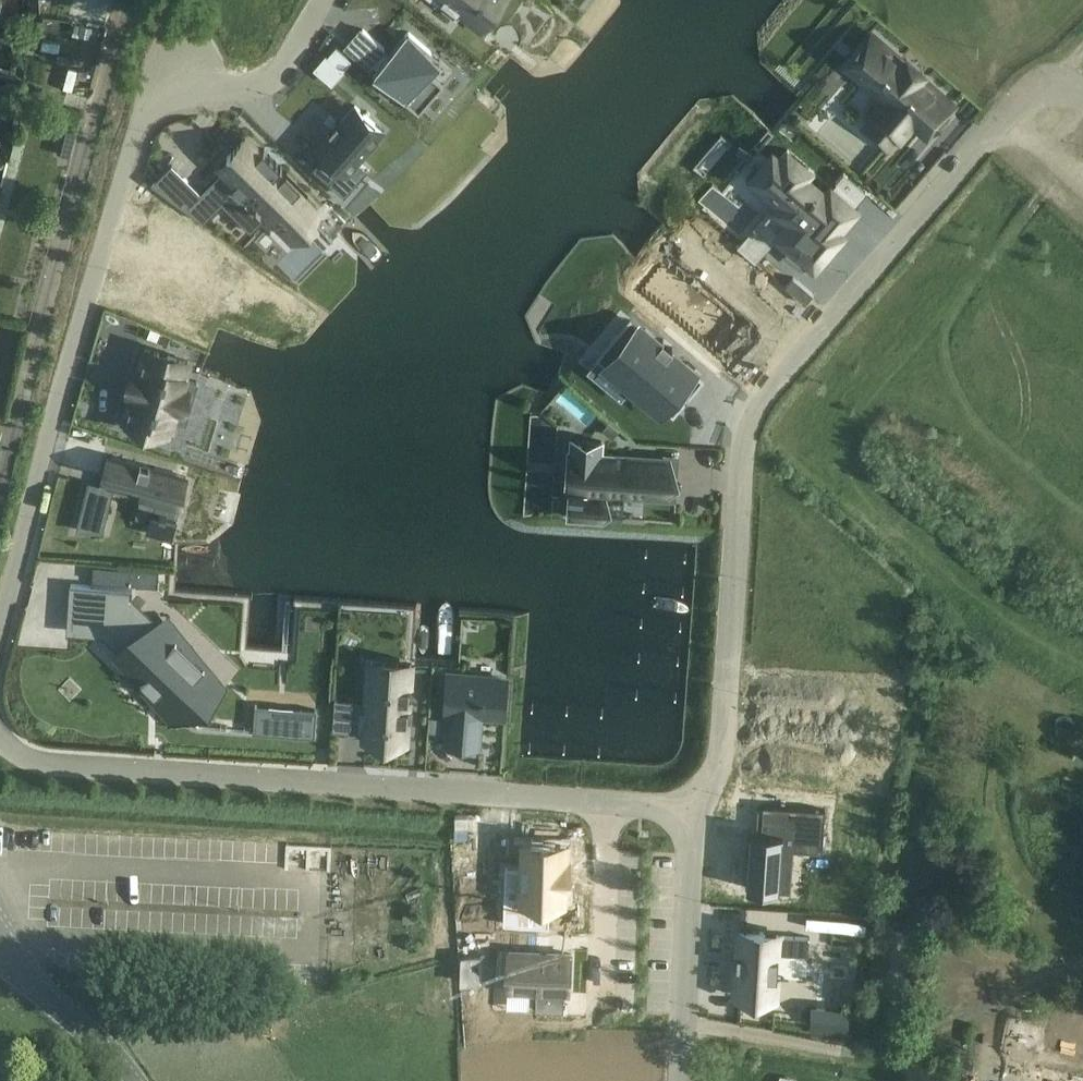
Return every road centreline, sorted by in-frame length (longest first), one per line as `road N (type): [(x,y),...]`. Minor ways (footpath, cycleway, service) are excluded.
road 1 (unclassified): [(696,809),(722,748),(743,448),(753,411),(1022,98),(1054,87),(1082,97)]
road 2 (residential): [(0,633),(143,112),(276,77),(325,0)]
road 3 (residential): [(607,802),(64,766),(36,761),(0,737)]
road 4 (residential): [(124,0),(0,481)]
road 5 (unclassified): [(681,1080),(696,809)]
road 6 (unclassified): [(0,948),(132,1080)]

